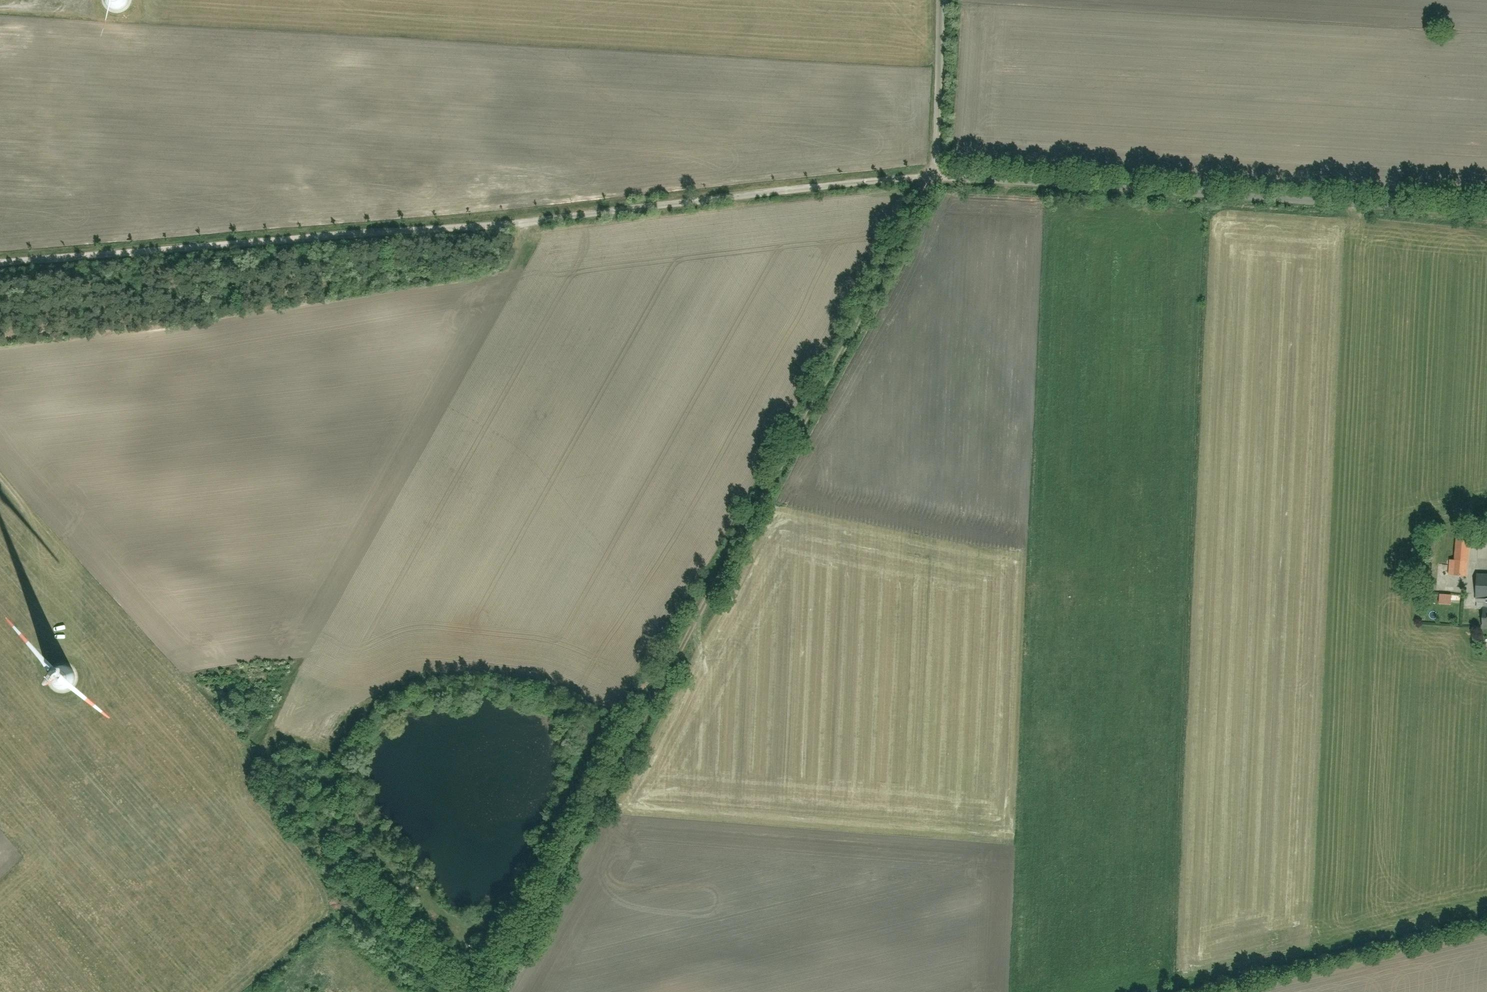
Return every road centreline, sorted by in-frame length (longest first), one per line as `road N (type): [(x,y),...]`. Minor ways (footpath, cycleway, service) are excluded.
road 1 (track): [(500,991),(936,178),(0,267)]
road 2 (unclassified): [(1486,216),(936,178)]
road 3 (track): [(0,474),(49,538),(50,649)]
road 4 (residential): [(936,178),(943,0)]

